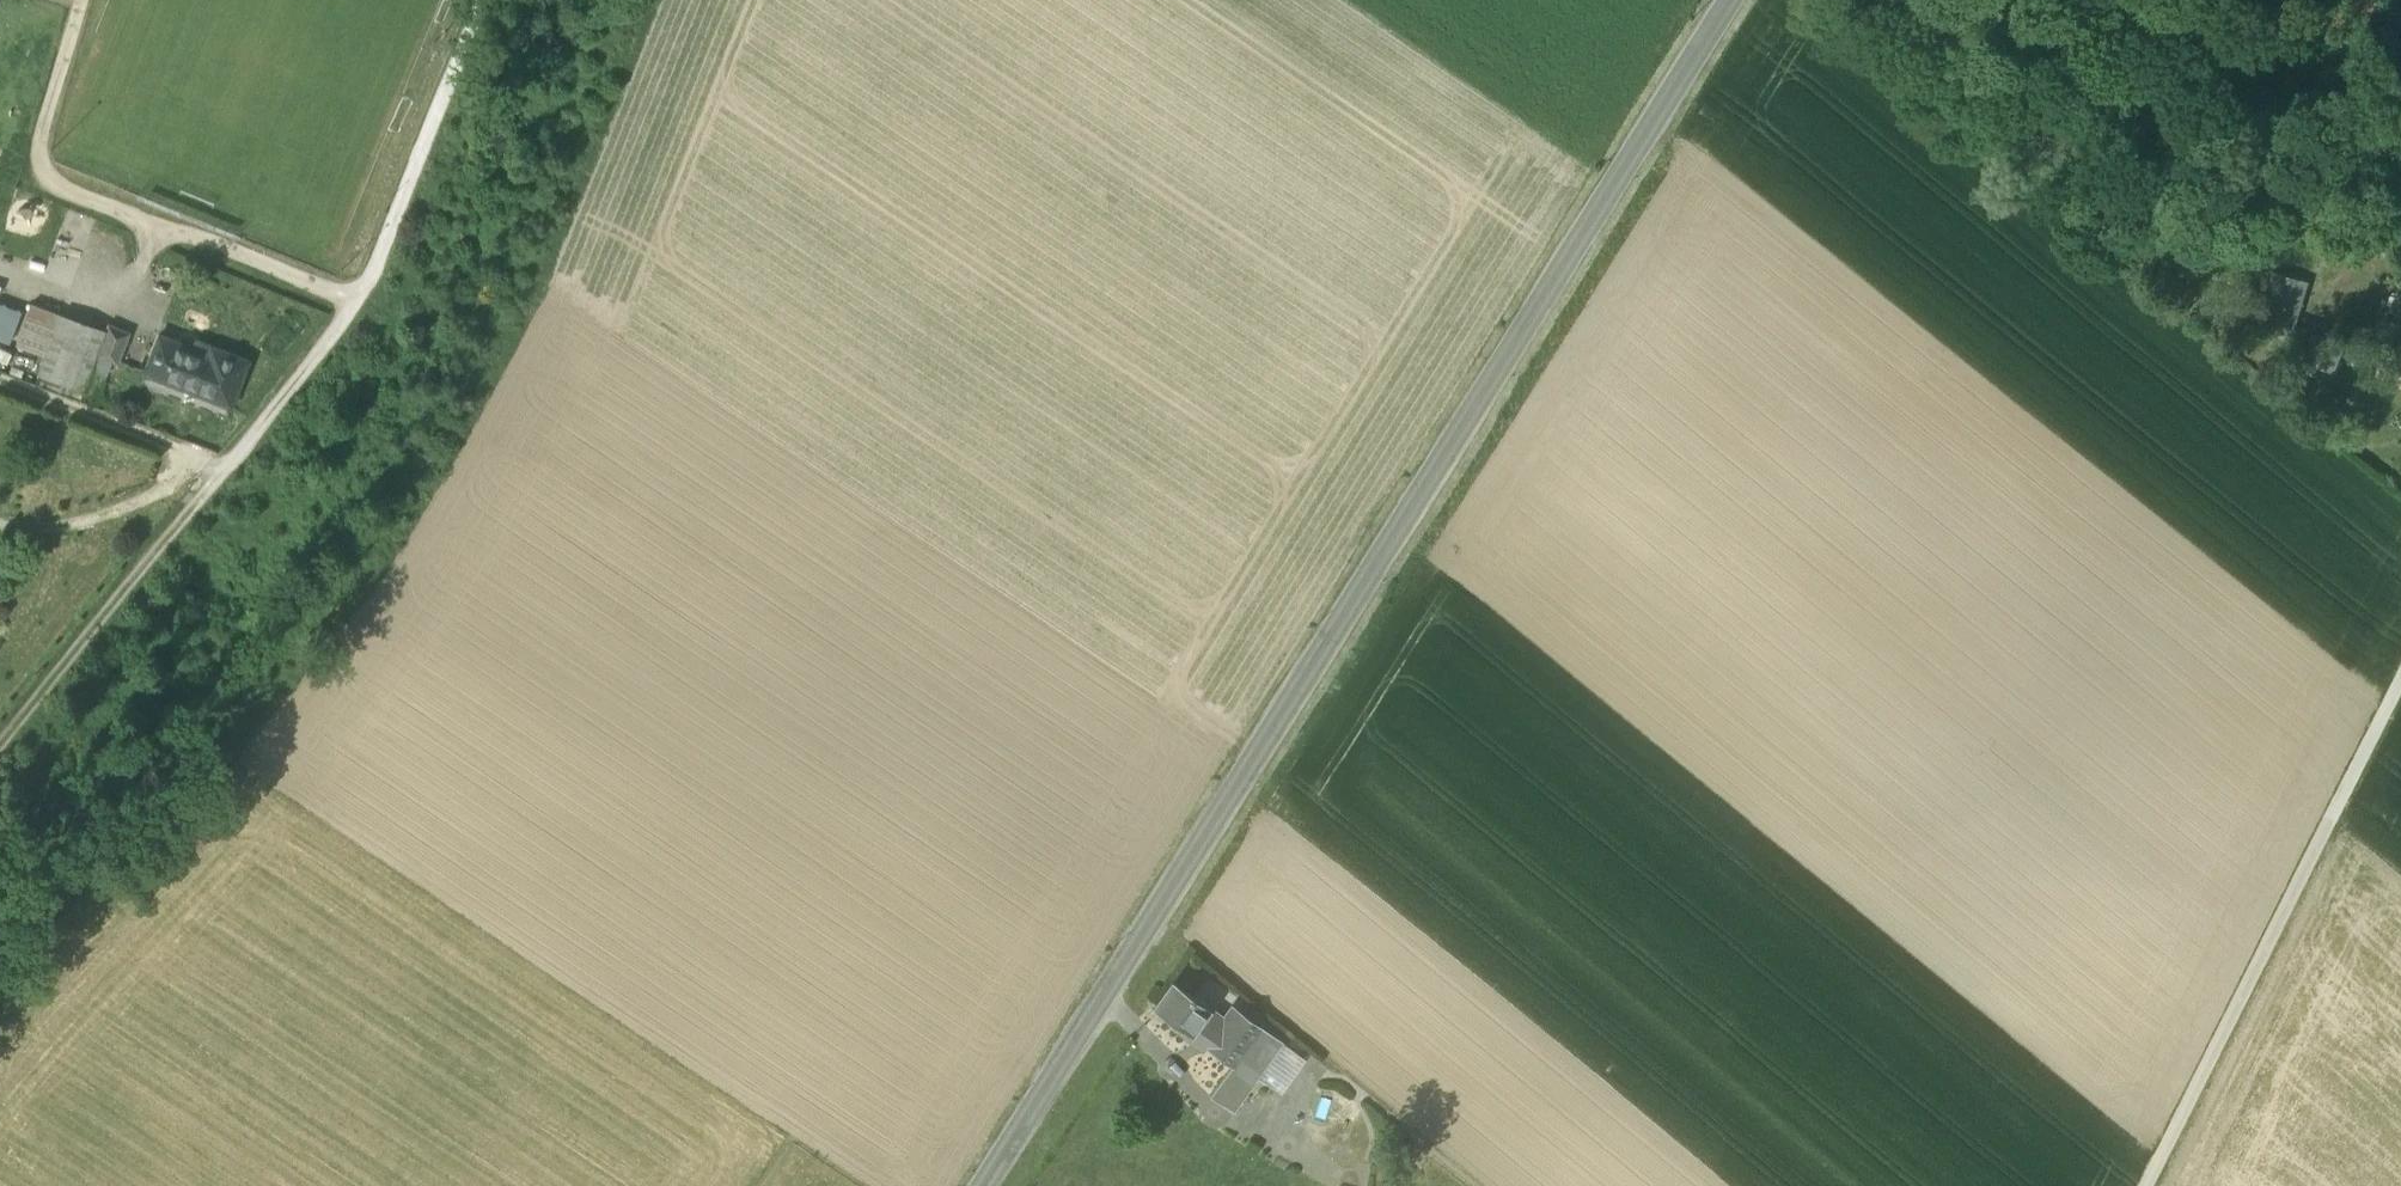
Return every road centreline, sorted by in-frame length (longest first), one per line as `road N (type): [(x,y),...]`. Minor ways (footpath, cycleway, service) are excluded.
road 1 (secondary): [(979,1185),(1727,0)]
road 2 (track): [(1839,0),(2121,232),(2400,231)]
road 3 (track): [(2148,1185),(2400,684)]
road 4 (unclassified): [(80,0),(34,174),(366,296)]
road 5 (unclassified): [(88,636),(366,296)]
road 6 (unclassified): [(366,296),(483,0)]
road 7 (track): [(0,746),(88,636)]

